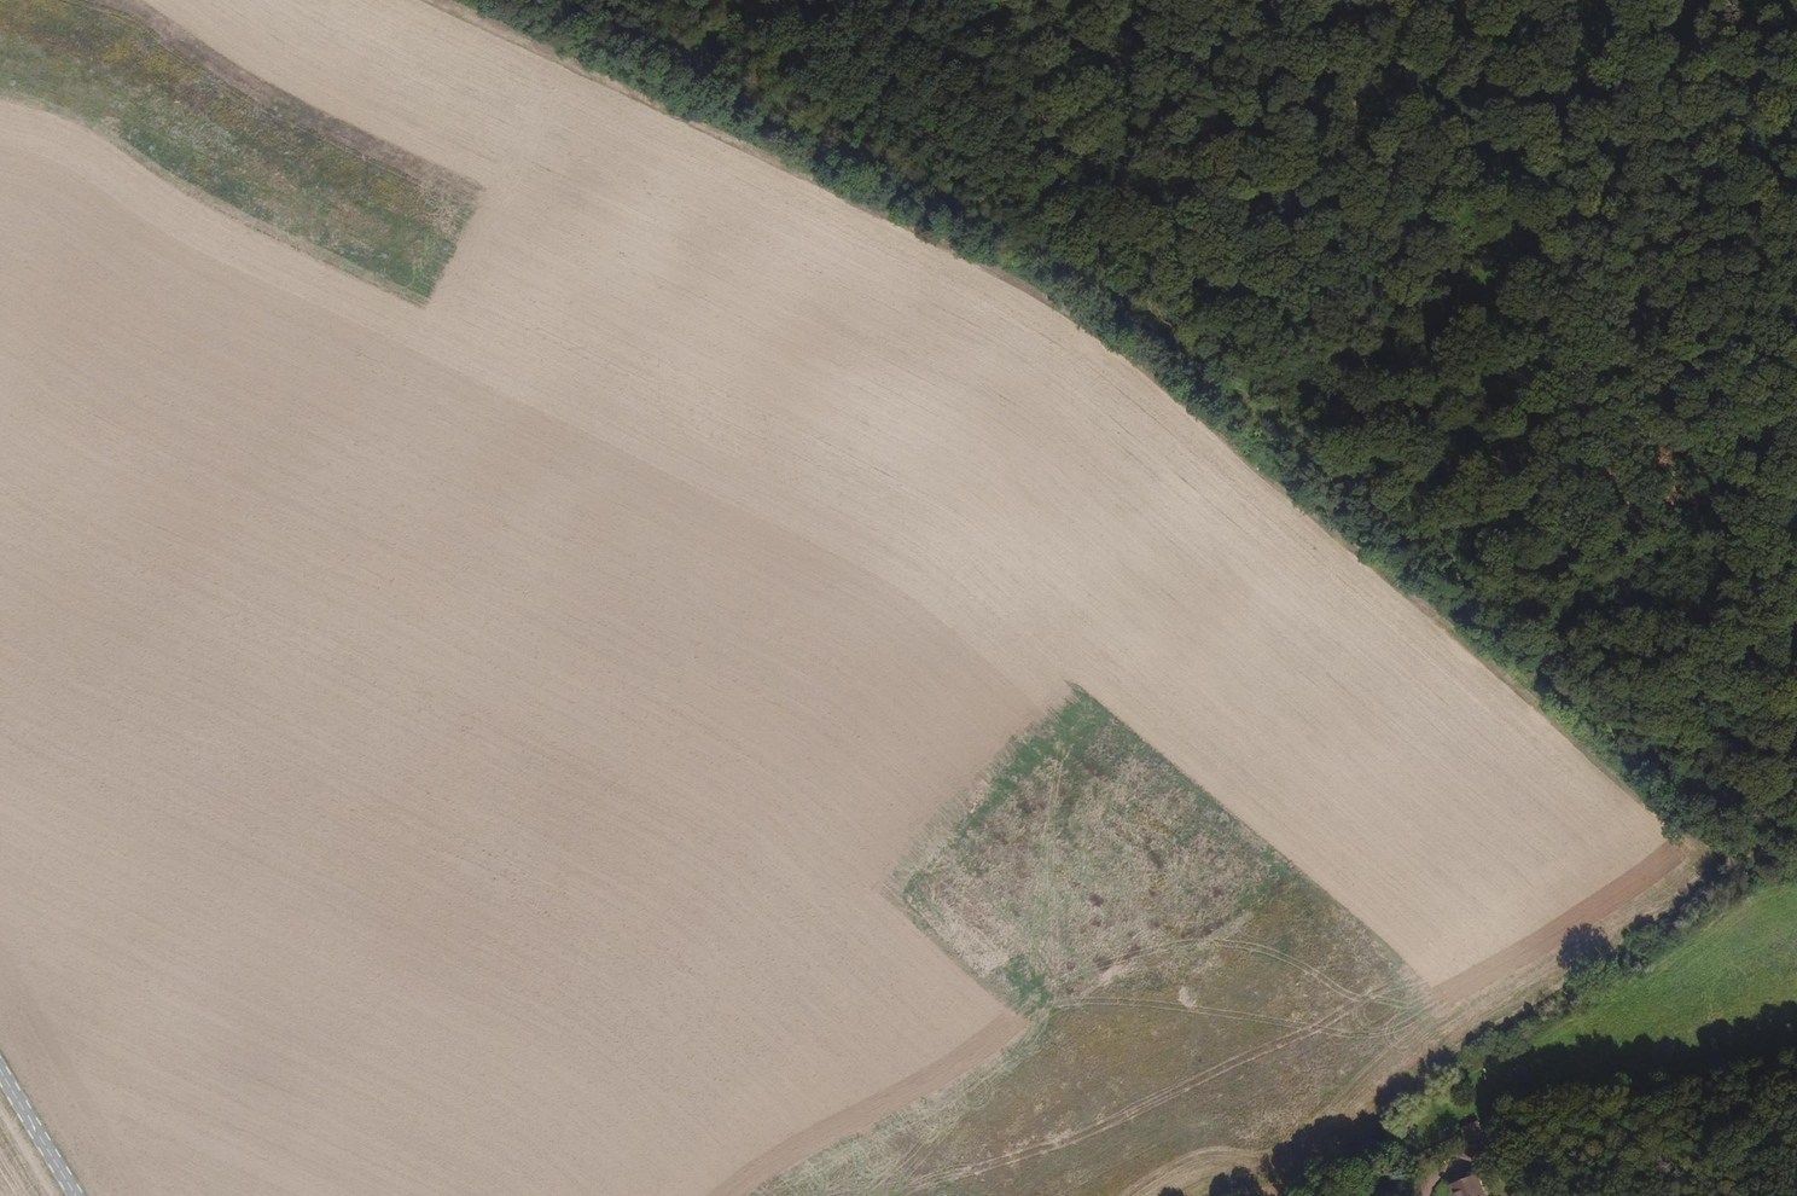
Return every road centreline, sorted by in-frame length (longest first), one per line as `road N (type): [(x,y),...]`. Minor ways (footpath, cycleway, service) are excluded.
road 1 (tertiary): [(63,1195),(0,1091)]

